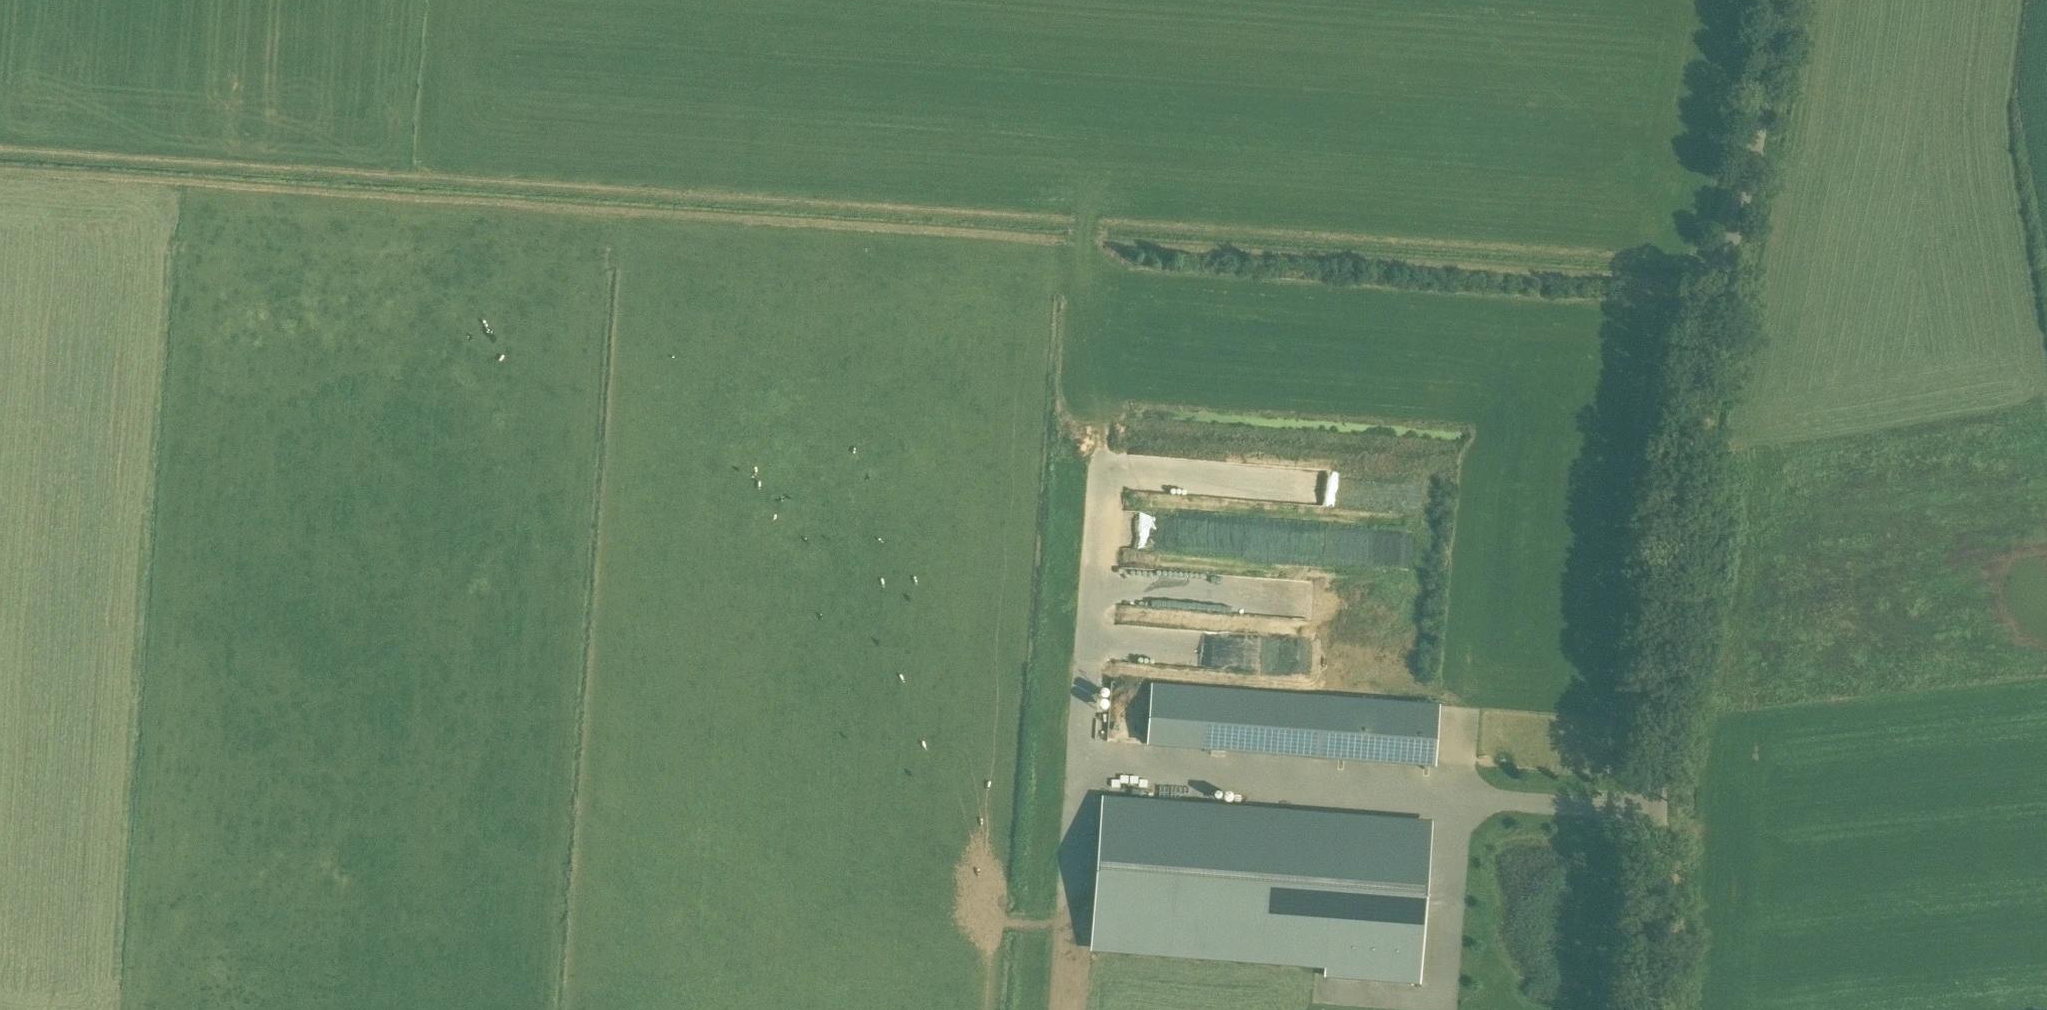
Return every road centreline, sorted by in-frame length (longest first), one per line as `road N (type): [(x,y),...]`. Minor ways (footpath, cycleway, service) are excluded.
road 1 (tertiary): [(1648,1009),(1687,408),(1746,206),(1784,0)]
road 2 (track): [(1075,1009),(1094,769),(1659,813)]

